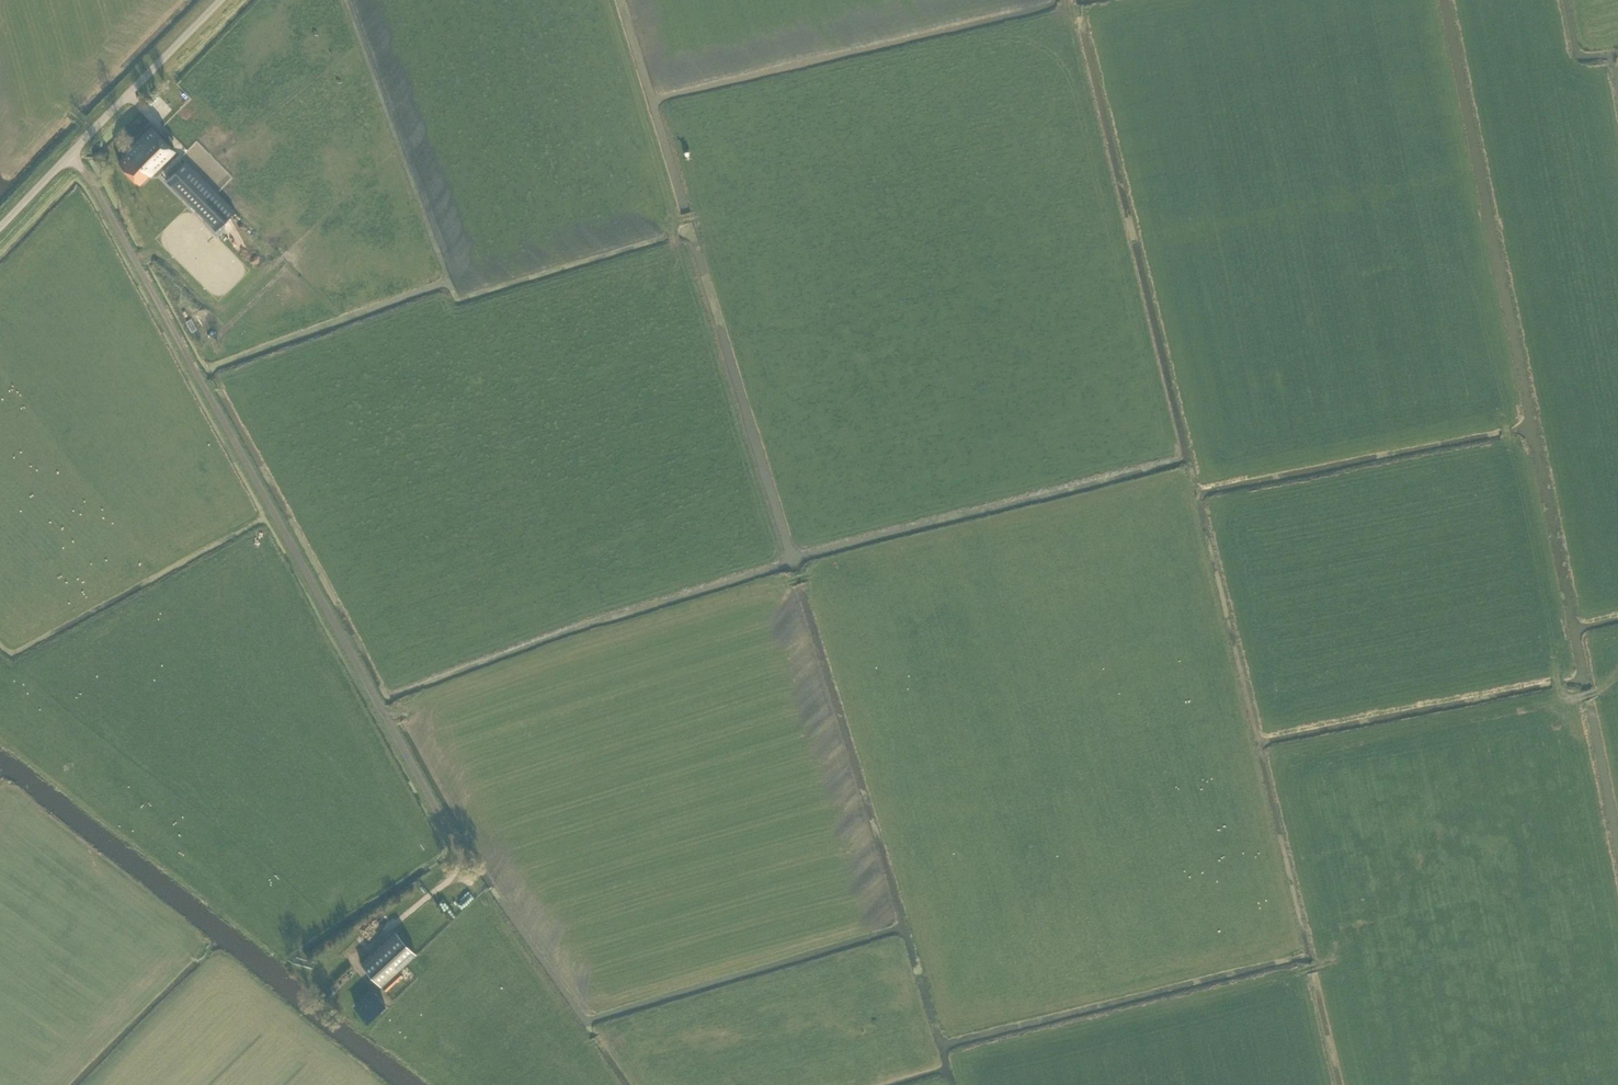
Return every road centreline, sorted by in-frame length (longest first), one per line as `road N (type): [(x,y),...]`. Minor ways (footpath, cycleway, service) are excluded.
road 1 (unclassified): [(0,230),(224,0)]

